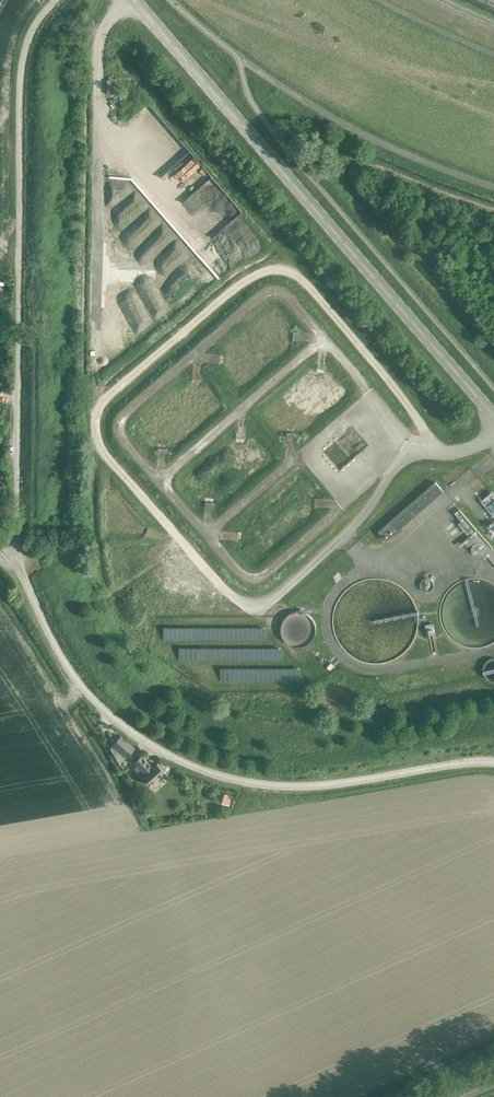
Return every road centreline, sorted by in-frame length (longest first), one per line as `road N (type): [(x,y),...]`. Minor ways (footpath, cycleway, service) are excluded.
road 1 (unclassified): [(493,763),(291,788),(189,765),(128,730),(85,690),(8,554)]
road 2 (unclassified): [(8,554),(16,535),(23,57),(57,0)]
road 3 (secondary): [(493,412),(132,0)]

